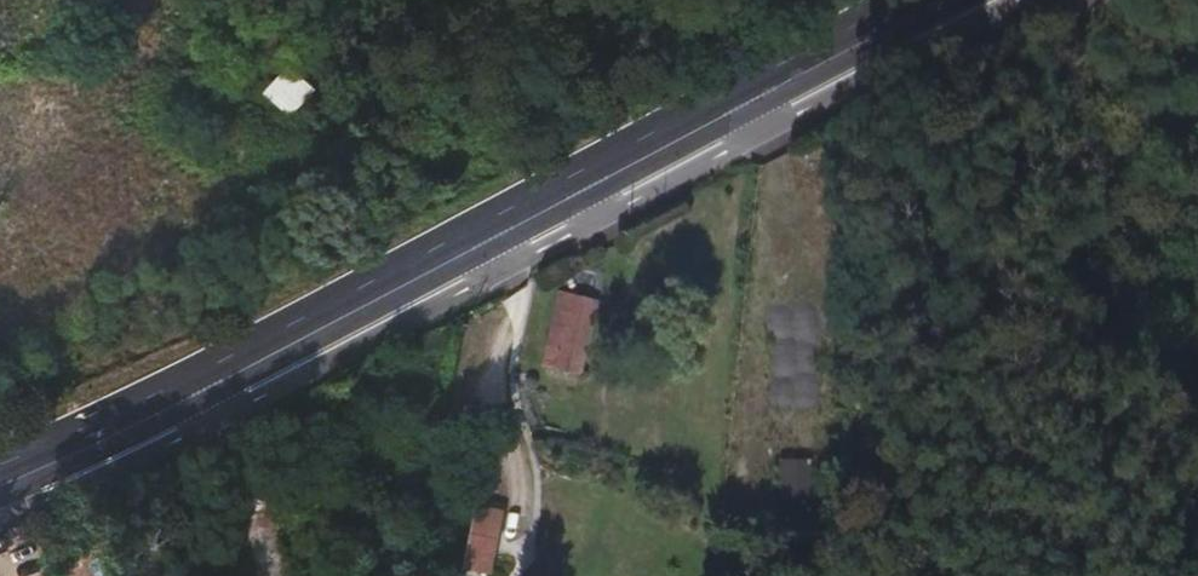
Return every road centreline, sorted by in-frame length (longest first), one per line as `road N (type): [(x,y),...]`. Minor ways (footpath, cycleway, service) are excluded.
road 1 (primary): [(947,0),(249,364)]
road 2 (primary): [(0,496),(249,364)]
road 3 (primary): [(249,364),(0,467)]

